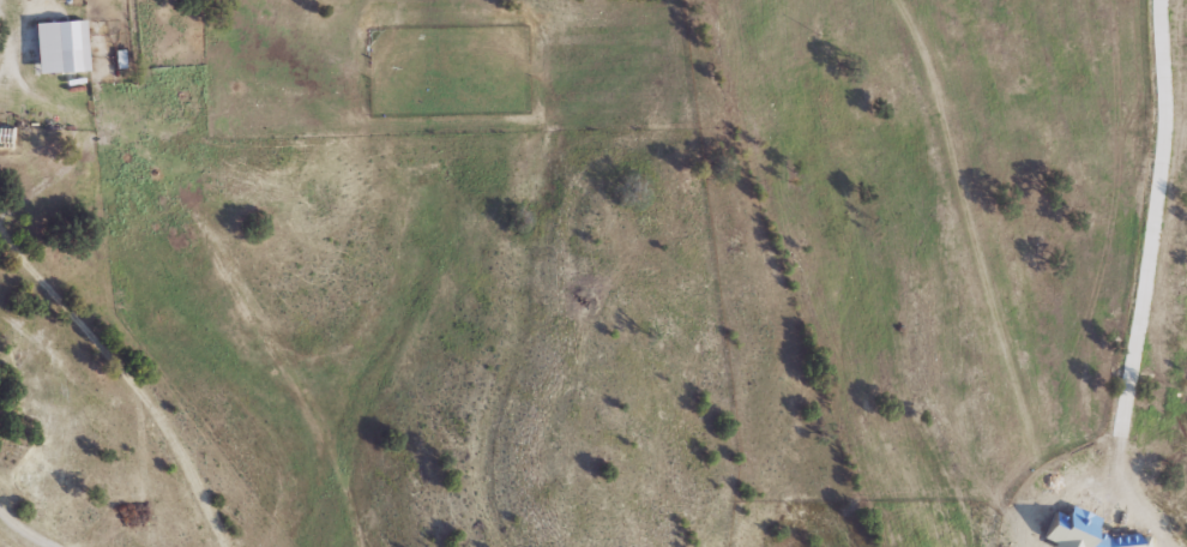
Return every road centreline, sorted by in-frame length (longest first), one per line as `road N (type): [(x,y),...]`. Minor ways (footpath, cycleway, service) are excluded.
road 1 (residential): [(1064,546),(934,84),(896,0)]

